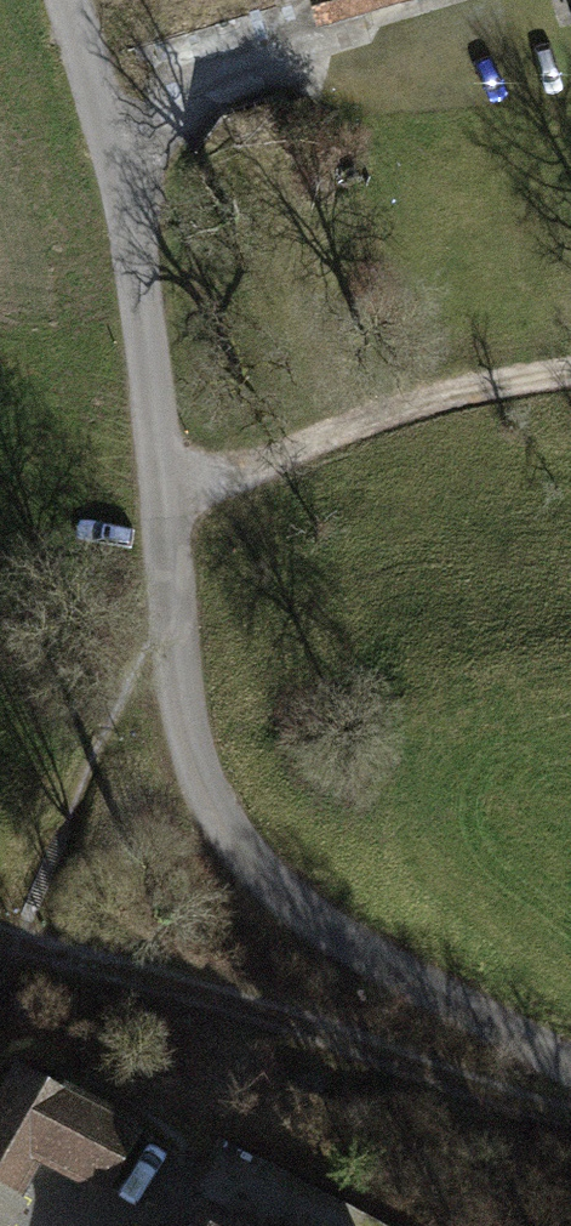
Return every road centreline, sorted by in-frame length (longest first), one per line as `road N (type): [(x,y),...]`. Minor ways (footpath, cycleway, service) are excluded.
road 1 (unclassified): [(570,1071),(343,939),(253,859),(204,781),(177,682),(132,243),(71,0)]
road 2 (track): [(570,1119),(16,941)]
road 3 (track): [(163,510),(417,403),(570,369)]

